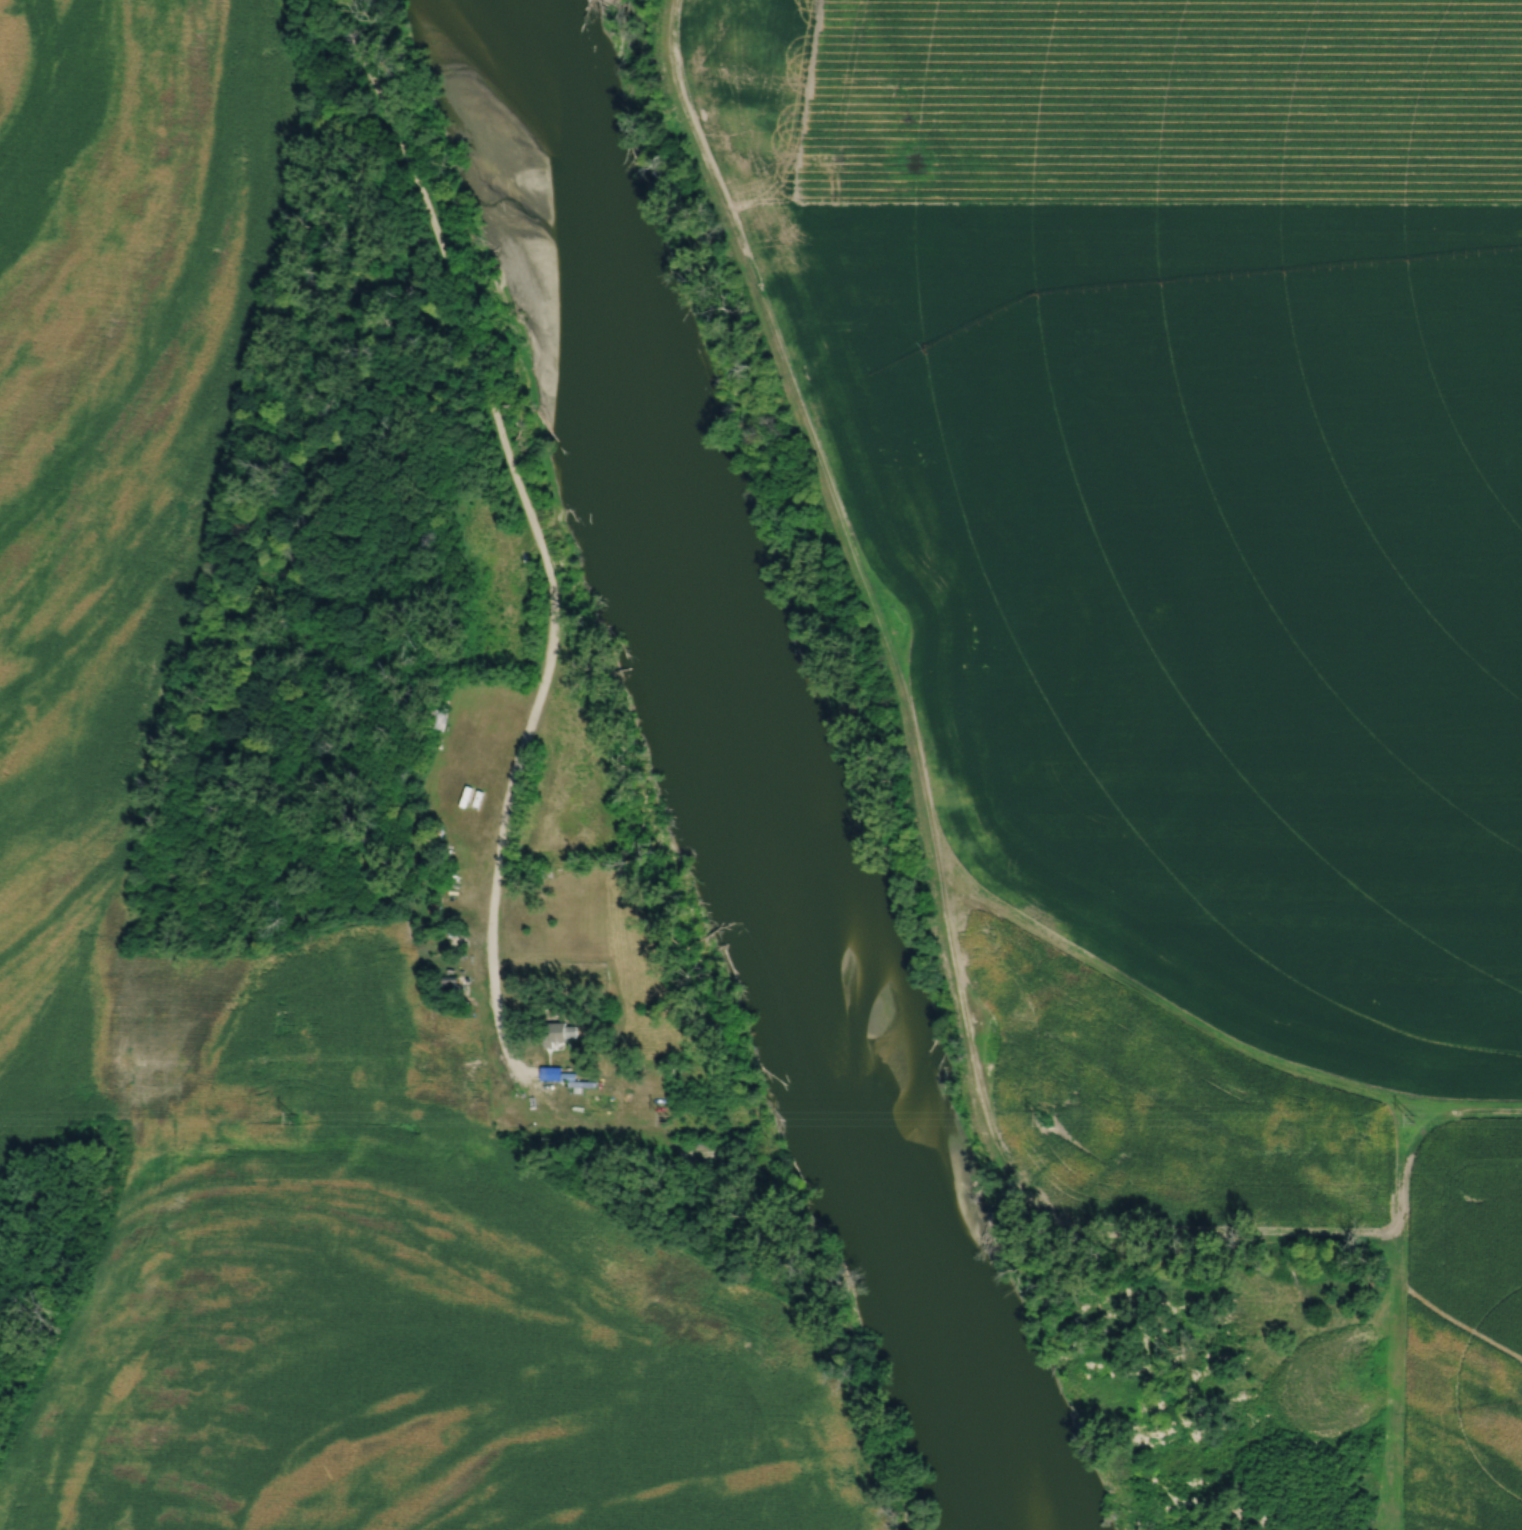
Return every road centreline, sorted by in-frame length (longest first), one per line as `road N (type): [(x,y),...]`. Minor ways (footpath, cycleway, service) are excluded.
road 1 (residential): [(337,0),(400,141),(550,570),(552,638),(494,882),(490,941),(501,1033)]

